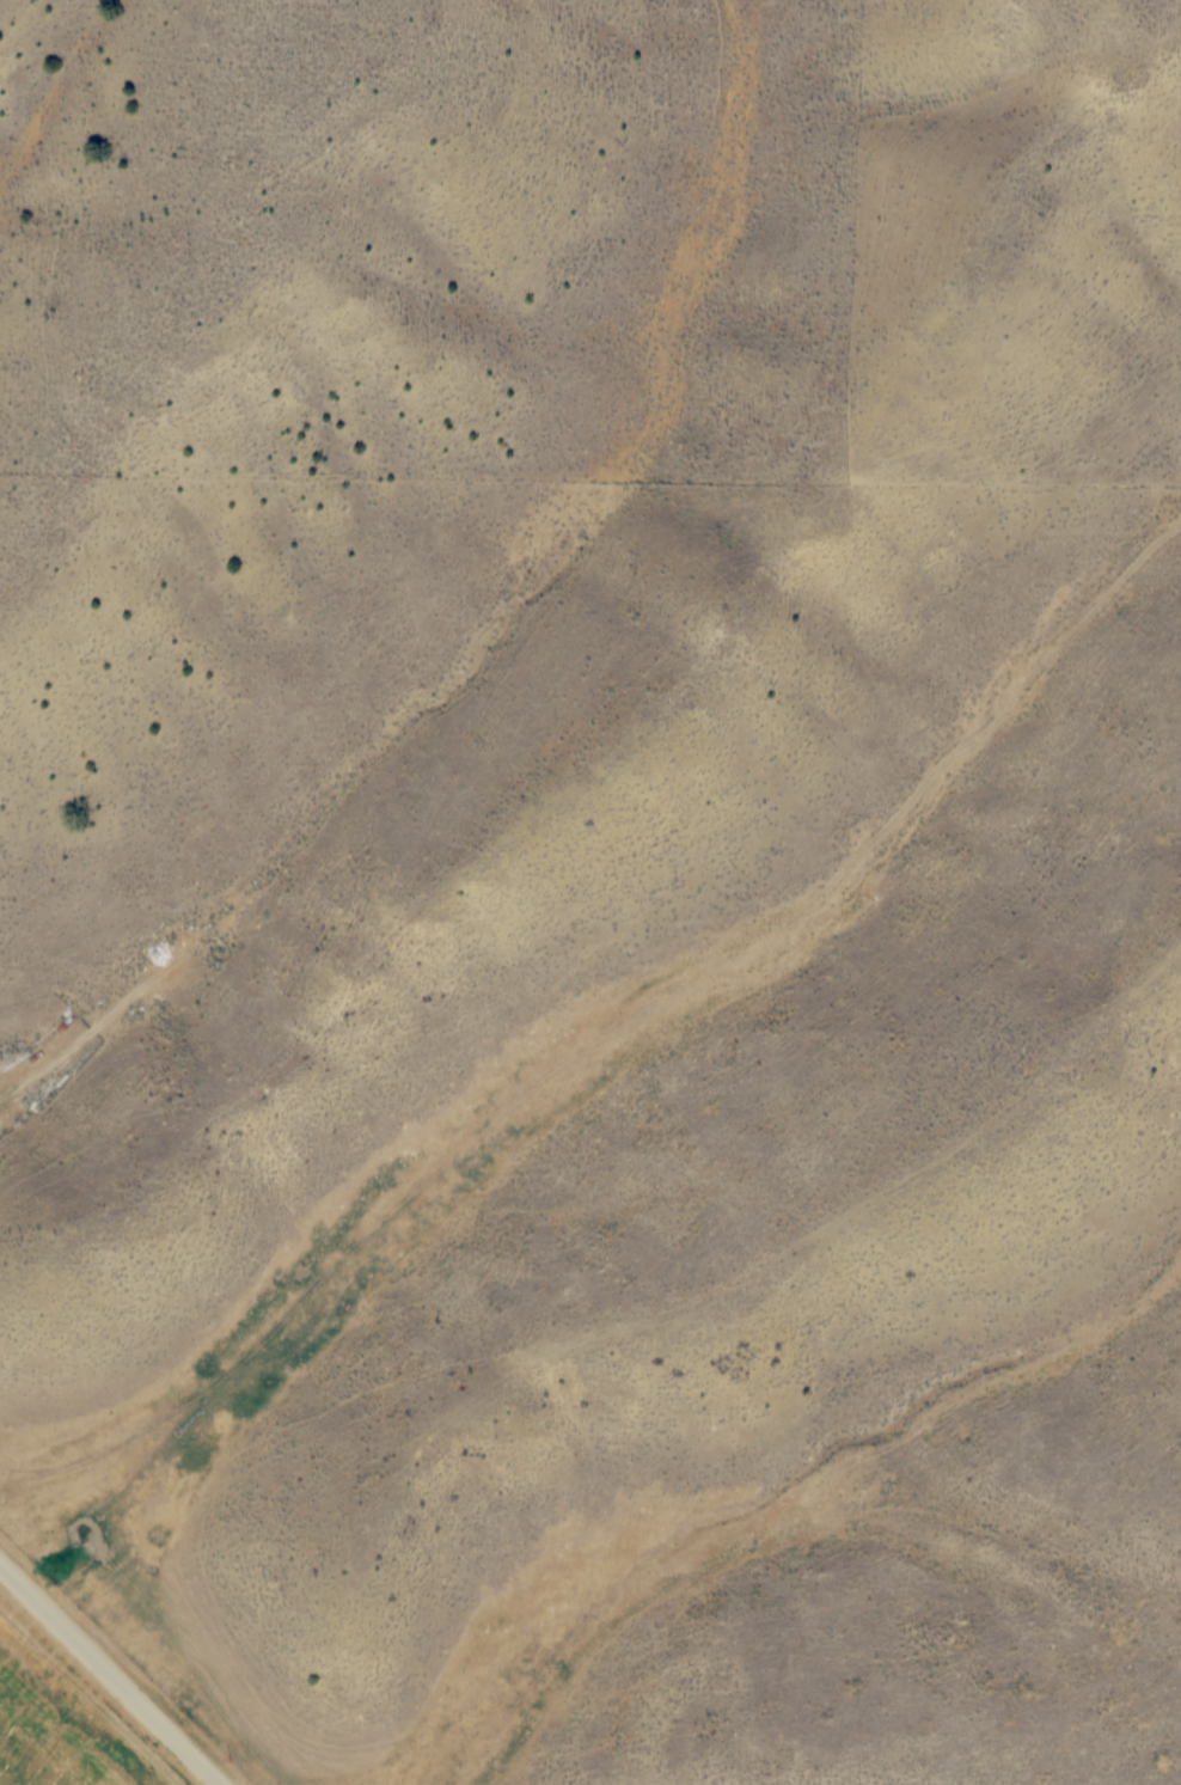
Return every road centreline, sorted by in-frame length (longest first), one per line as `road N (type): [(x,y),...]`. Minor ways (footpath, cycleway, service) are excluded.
road 1 (residential): [(221,1784),(0,1569)]

